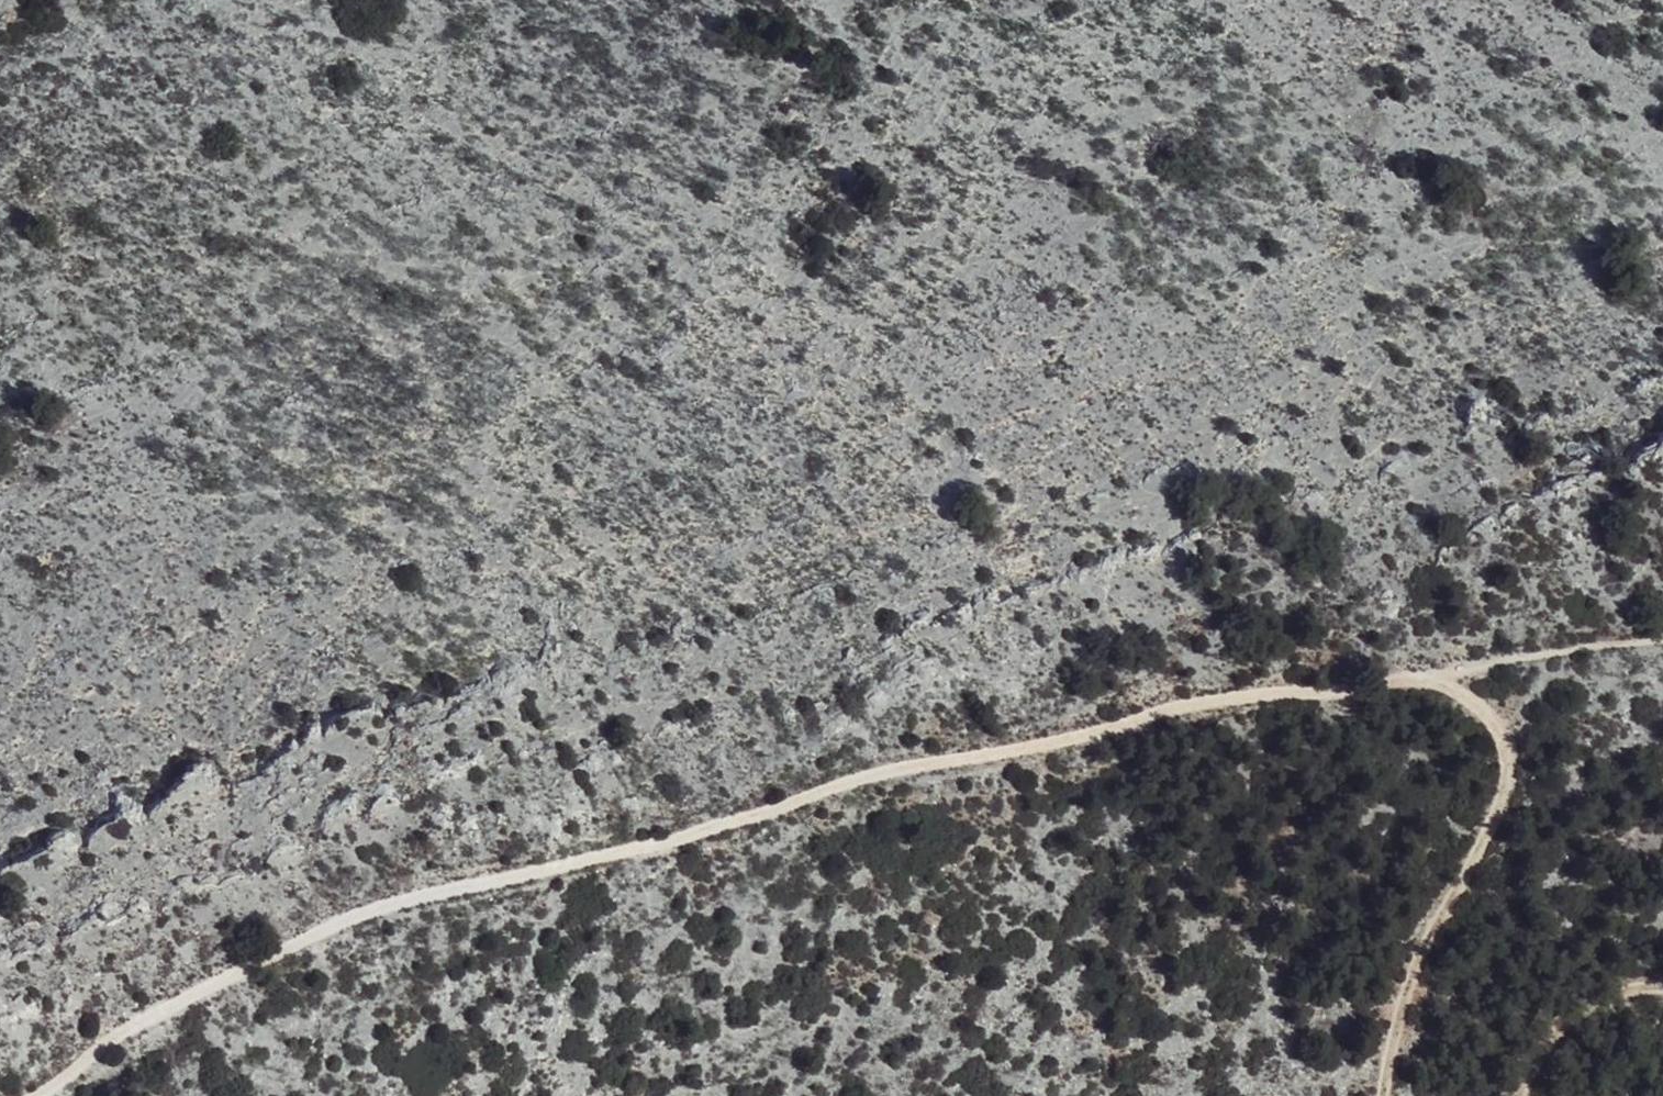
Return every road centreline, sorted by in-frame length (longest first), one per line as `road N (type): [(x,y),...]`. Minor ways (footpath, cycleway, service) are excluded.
road 1 (track): [(39,1095),(130,1028),(384,905),(663,841),(908,765),(1006,753),(1177,705),(1430,678)]
road 2 (track): [(1430,678),(1496,722),(1508,750),(1508,787),(1420,963),(1382,1095)]
road 3 (track): [(1519,1095),(1562,1026),(1608,997),(1662,988)]

